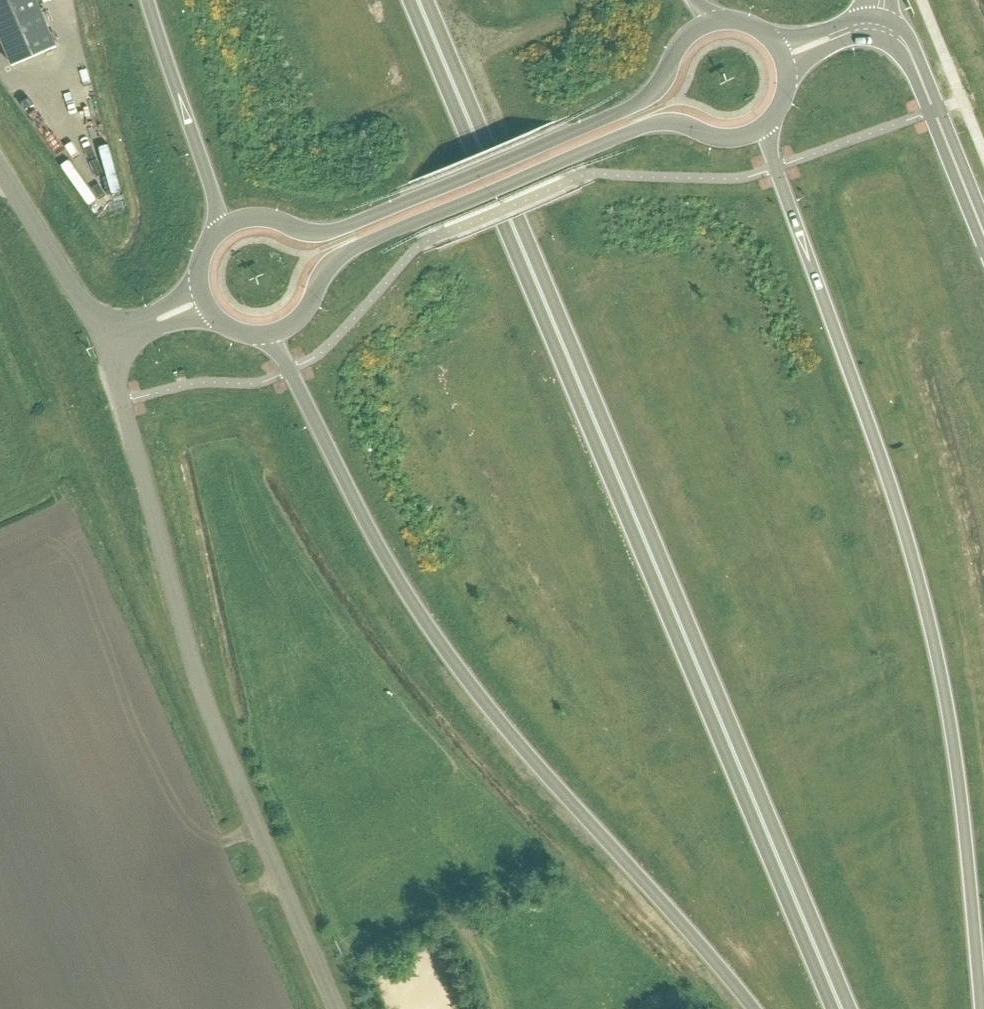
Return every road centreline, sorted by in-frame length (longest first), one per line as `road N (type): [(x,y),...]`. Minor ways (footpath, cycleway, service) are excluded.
road 1 (trunk): [(417,0),(841,1008)]
road 2 (trunk): [(982,1008),(954,741),(934,641),(912,552),(767,129)]
road 3 (trunk): [(257,336),(285,364),(392,571),(441,644),(751,1008)]
road 4 (unclassified): [(336,1008),(201,687),(107,341)]
road 5 (tertiary): [(257,336),(301,319),(324,272),(363,244),(641,129),(675,122),(727,141),(767,129)]
road 6 (tertiary): [(709,23),(683,42),(657,93),(641,105),(346,228),(311,233),(260,217),(216,234)]
road 7 (trunk): [(146,0),(214,196),(216,234)]
road 8 (tertiary): [(878,26),(909,50),(983,232)]
road 9 (unclassified): [(107,341),(0,168)]

